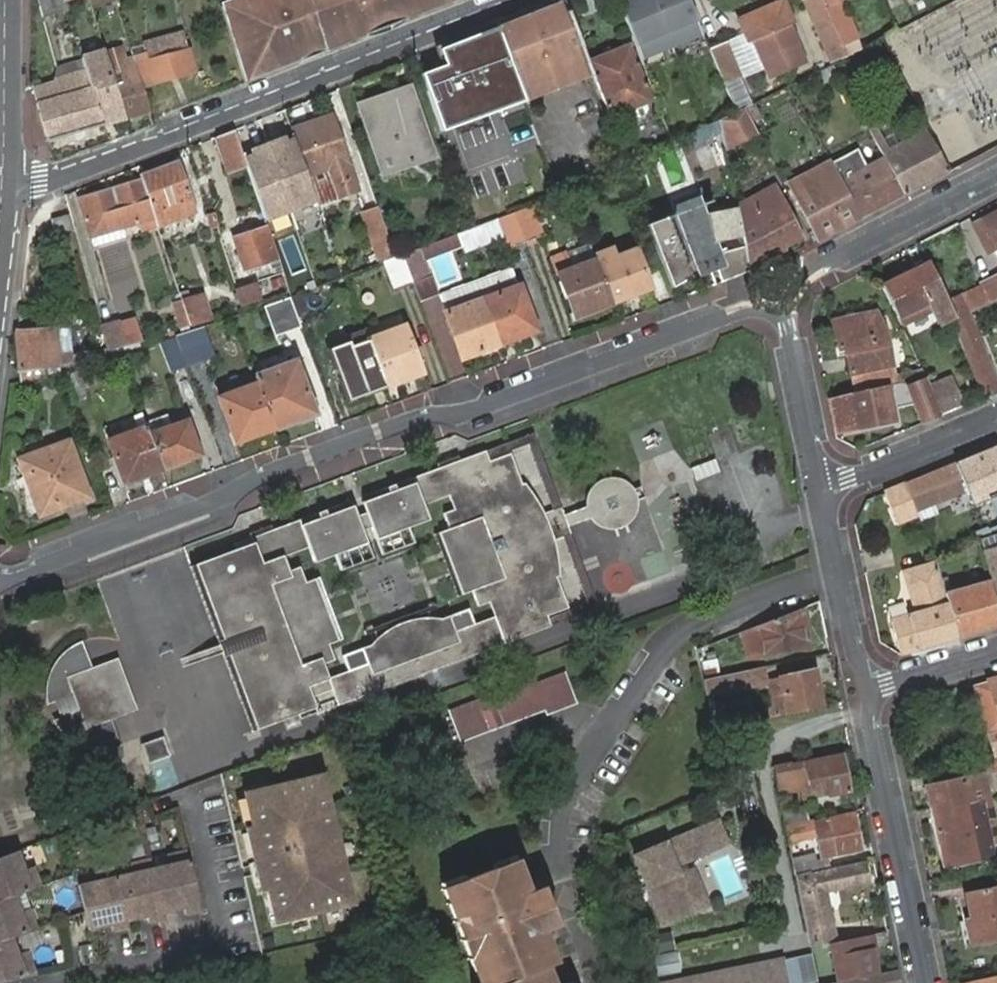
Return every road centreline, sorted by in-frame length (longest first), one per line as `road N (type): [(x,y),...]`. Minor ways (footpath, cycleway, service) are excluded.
road 1 (residential): [(0,581),(744,308),(781,311)]
road 2 (residential): [(3,198),(513,0)]
road 3 (residential): [(873,686),(872,733),(925,982)]
road 4 (residential): [(996,173),(827,261),(781,311)]
road 5 (residential): [(822,491),(854,647),(873,686)]
road 6 (tertiary): [(6,0),(3,198)]
road 7 (residential): [(996,419),(822,491)]
road 8 (residential): [(781,311),(822,491)]
road 9 (residential): [(873,686),(996,651)]

